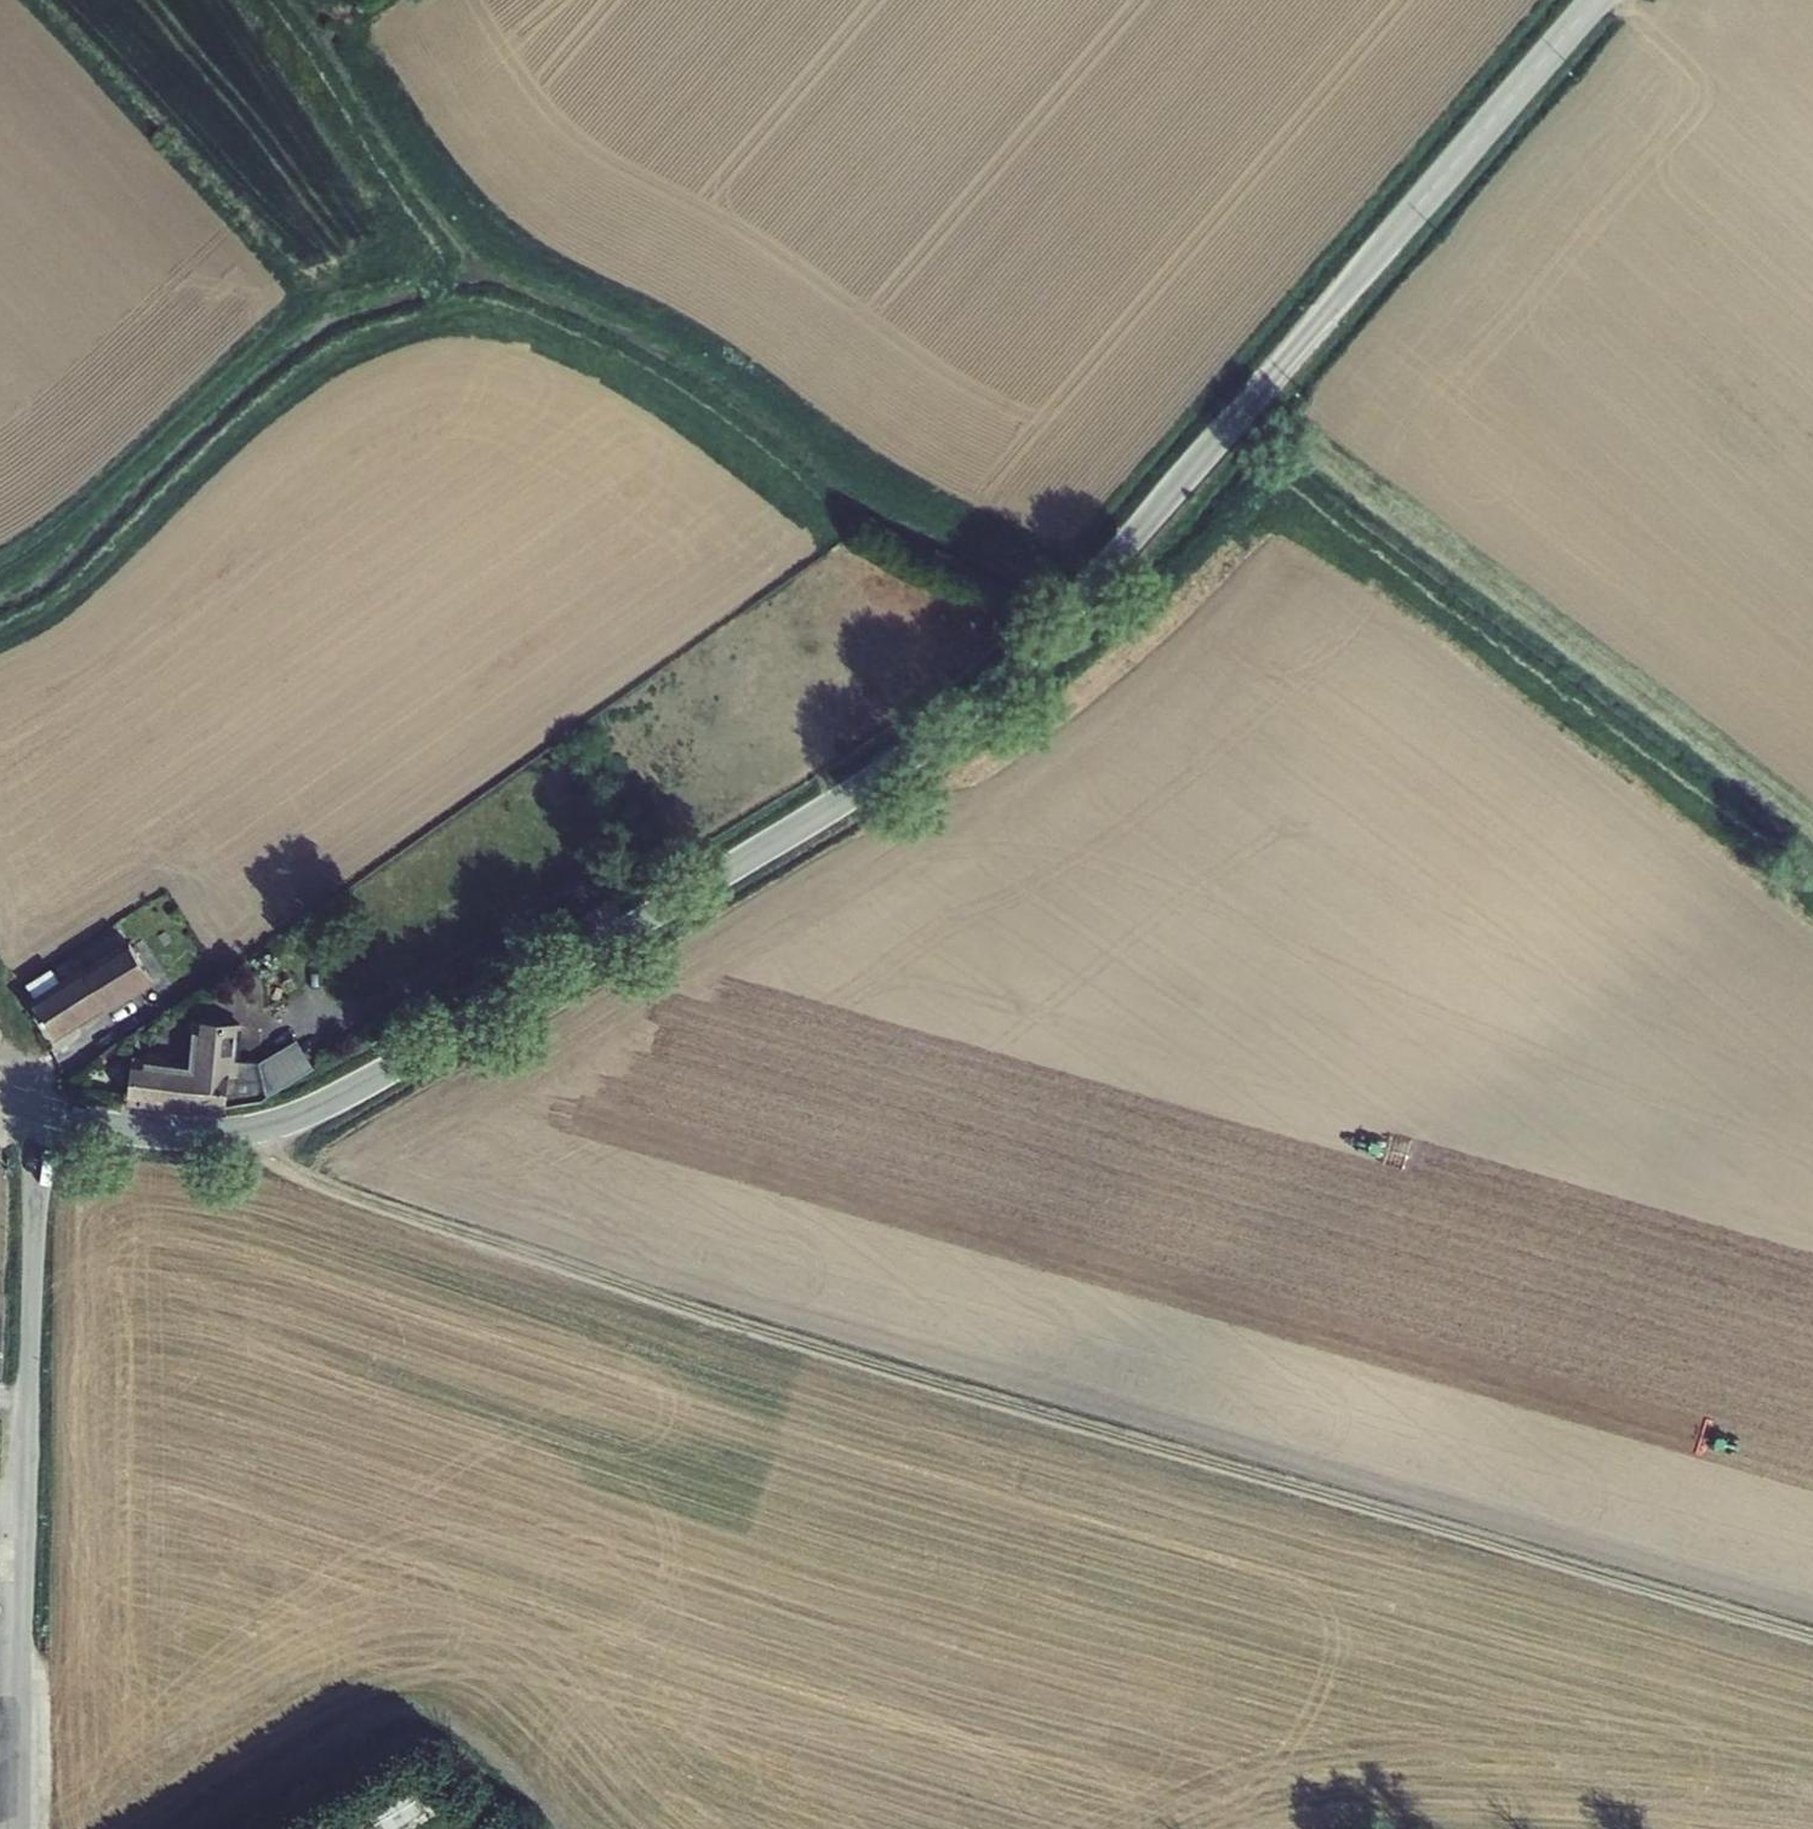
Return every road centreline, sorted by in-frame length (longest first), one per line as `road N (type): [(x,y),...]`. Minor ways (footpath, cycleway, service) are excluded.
road 1 (tertiary): [(1234,424),(1073,614),(959,725),(819,818),(343,1096),(270,1126),(206,1135),(139,1130),(42,1107)]
road 2 (unclassified): [(19,1828),(42,1107)]
road 3 (tertiary): [(1234,424),(1597,0)]

